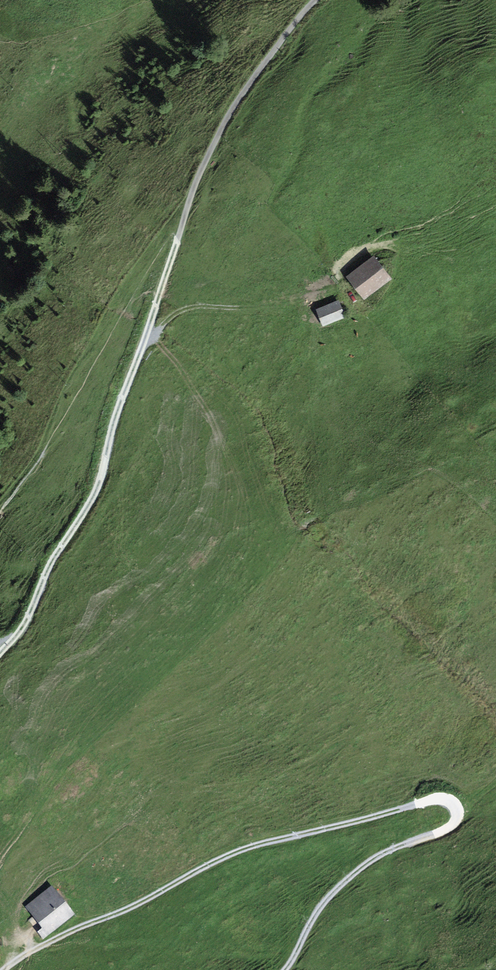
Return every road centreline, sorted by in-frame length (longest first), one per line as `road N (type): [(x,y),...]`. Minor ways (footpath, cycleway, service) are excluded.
road 1 (track): [(3,969),(234,858),(433,804),(452,812),(451,831),(351,872),(305,925),(284,969)]
road 2 (track): [(184,221),(88,514),(51,559),(25,622),(0,653)]
road 3 (track): [(184,221),(219,128),(319,0)]
road 4 (track): [(347,298),(194,309),(148,337)]

